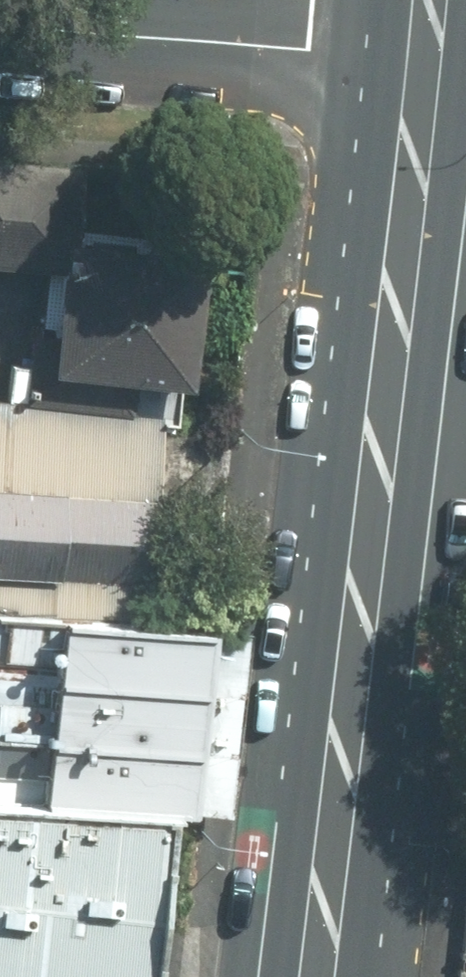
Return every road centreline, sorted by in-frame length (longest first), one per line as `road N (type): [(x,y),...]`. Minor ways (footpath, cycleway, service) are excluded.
road 1 (primary): [(425,61),(320,976)]
road 2 (residential): [(0,27),(425,61)]

